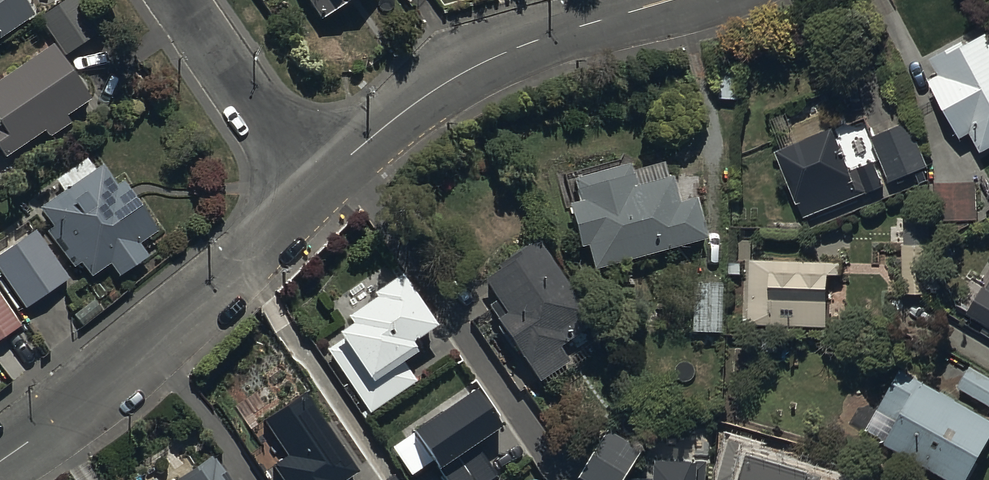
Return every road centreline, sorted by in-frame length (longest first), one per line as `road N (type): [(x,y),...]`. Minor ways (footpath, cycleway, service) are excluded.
road 1 (residential): [(306,198),(376,133),(464,71),(676,0)]
road 2 (residential): [(0,465),(79,409),(306,198)]
road 3 (residential): [(174,0),(306,198)]

